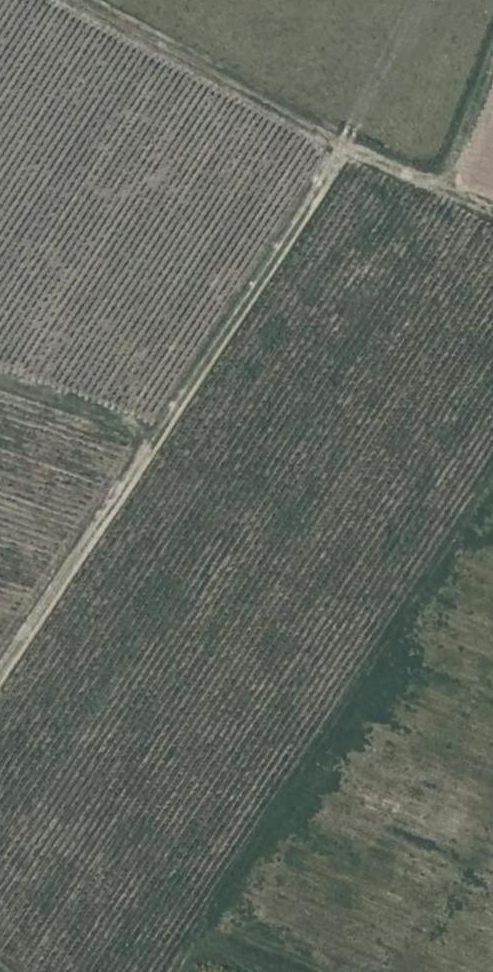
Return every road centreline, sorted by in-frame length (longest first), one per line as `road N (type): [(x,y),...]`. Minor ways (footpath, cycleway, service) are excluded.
road 1 (track): [(0,663),(343,155)]
road 2 (track): [(174,971),(492,483)]
road 3 (track): [(492,213),(343,155),(59,0)]
road 4 (track): [(159,435),(0,381)]
road 5 (track): [(446,193),(492,69)]

